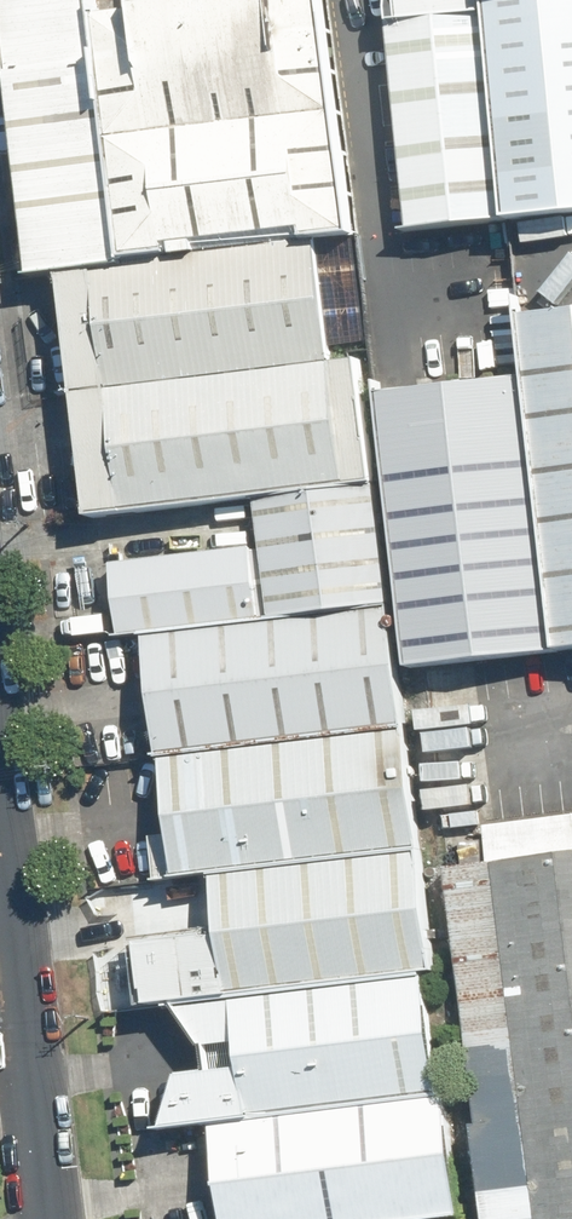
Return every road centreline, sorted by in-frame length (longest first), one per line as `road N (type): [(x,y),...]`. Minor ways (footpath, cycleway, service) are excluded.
road 1 (unclassified): [(0,818),(48,1218)]

